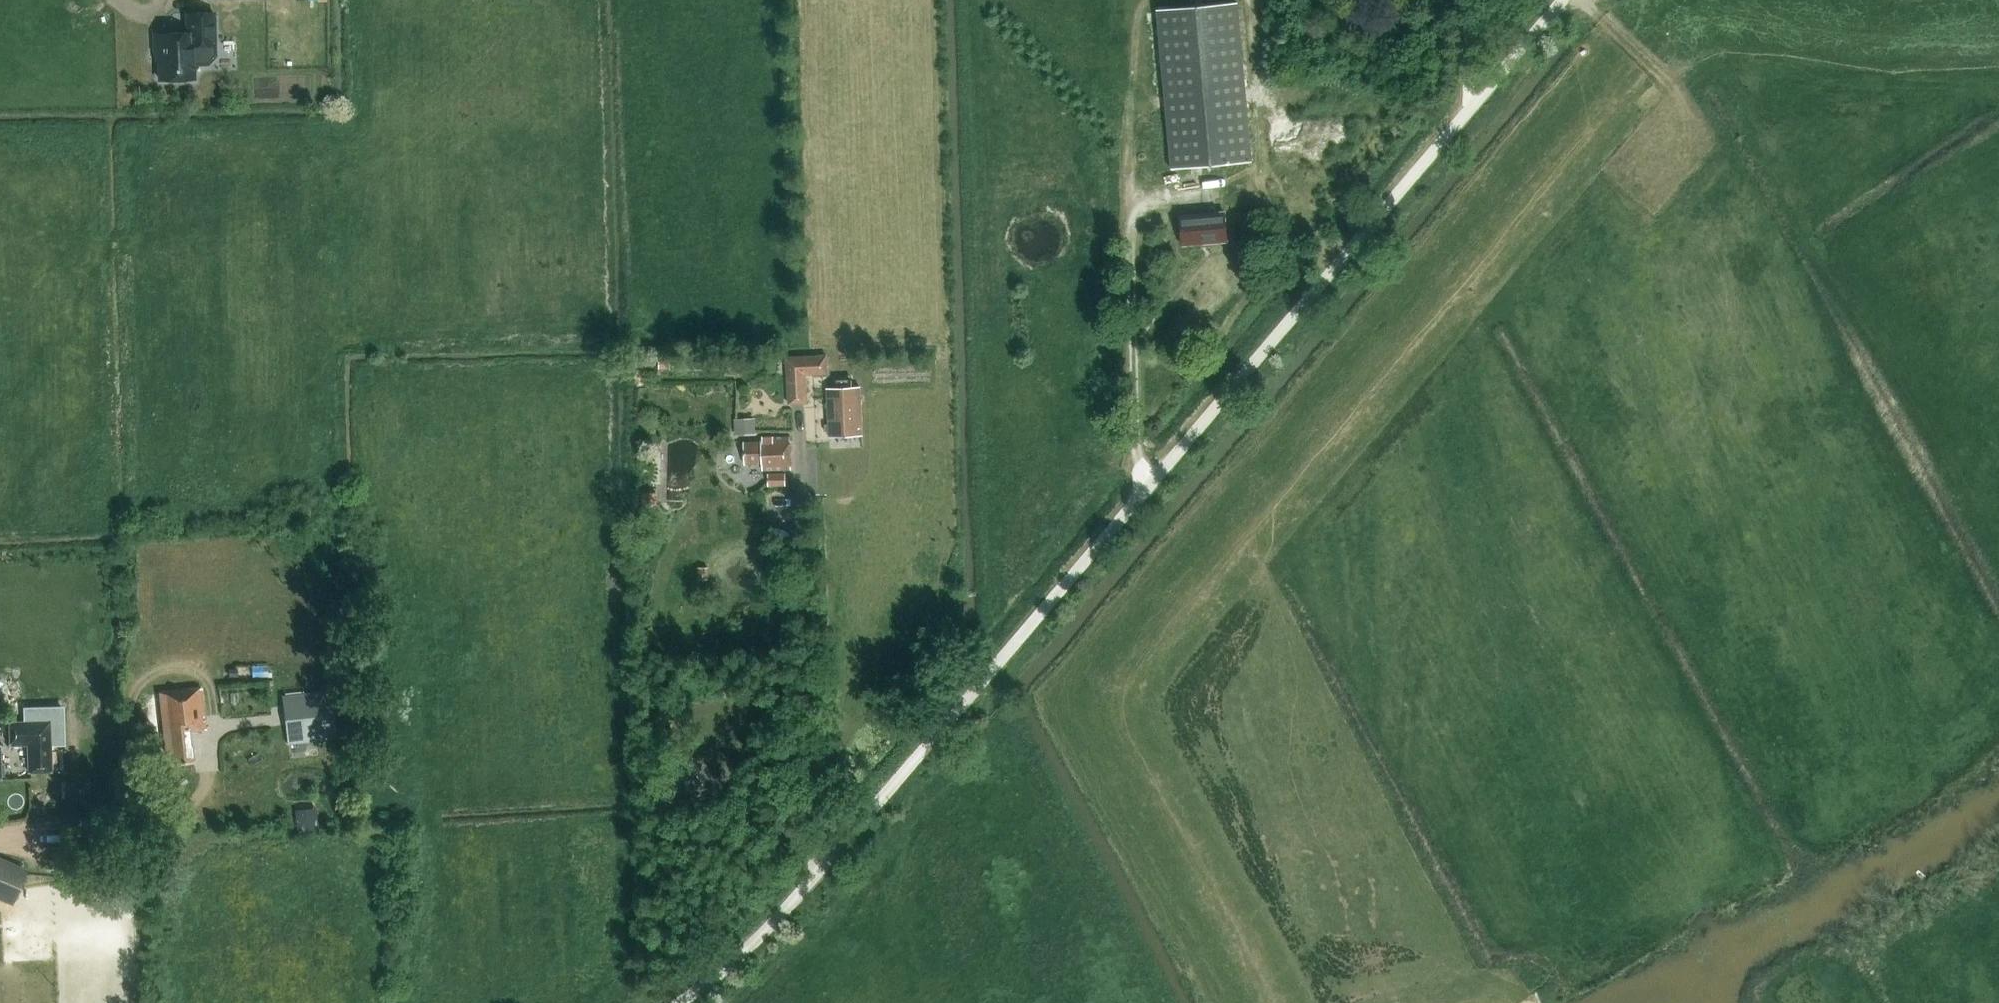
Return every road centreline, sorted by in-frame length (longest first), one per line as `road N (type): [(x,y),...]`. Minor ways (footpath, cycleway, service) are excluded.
road 1 (unclassified): [(680,1002),(819,872),(1564,0)]

